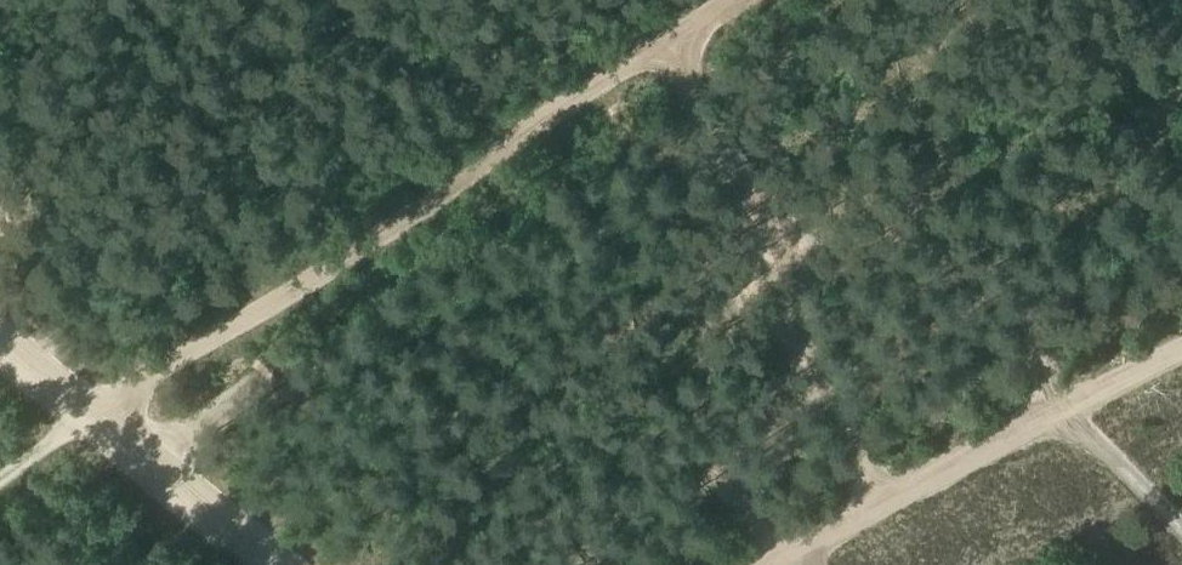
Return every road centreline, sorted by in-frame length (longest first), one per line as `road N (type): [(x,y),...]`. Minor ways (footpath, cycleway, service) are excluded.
road 1 (track): [(272,564),(0,342)]

